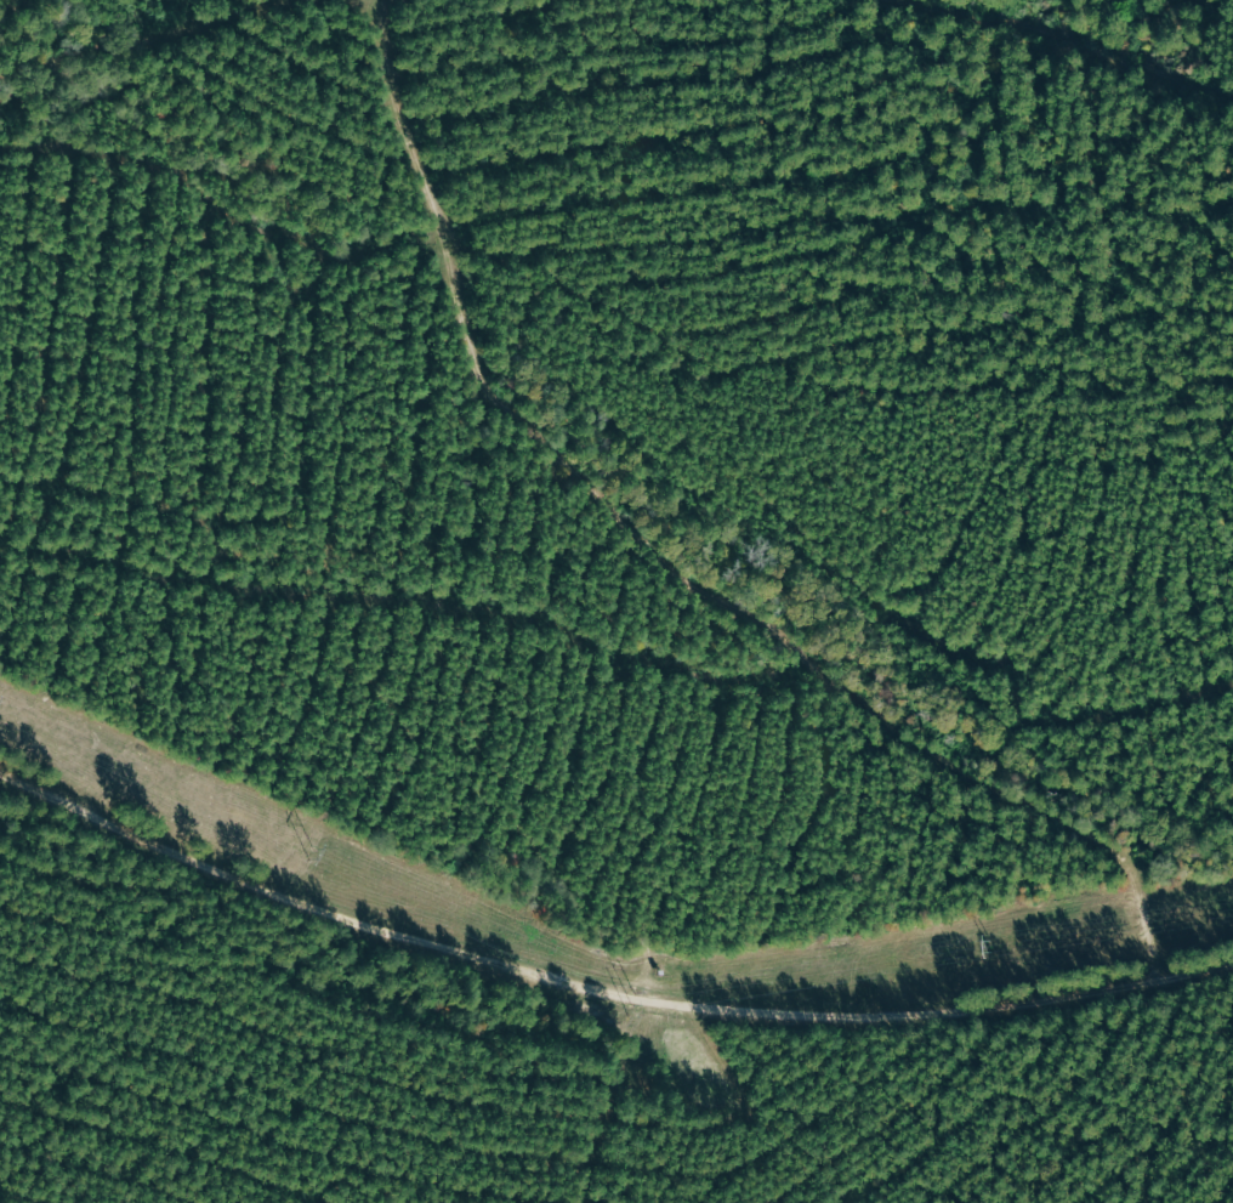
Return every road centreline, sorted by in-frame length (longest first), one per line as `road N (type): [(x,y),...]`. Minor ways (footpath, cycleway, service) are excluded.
road 1 (residential): [(0,729),(137,790),(652,953),(863,999),(1232,969)]

